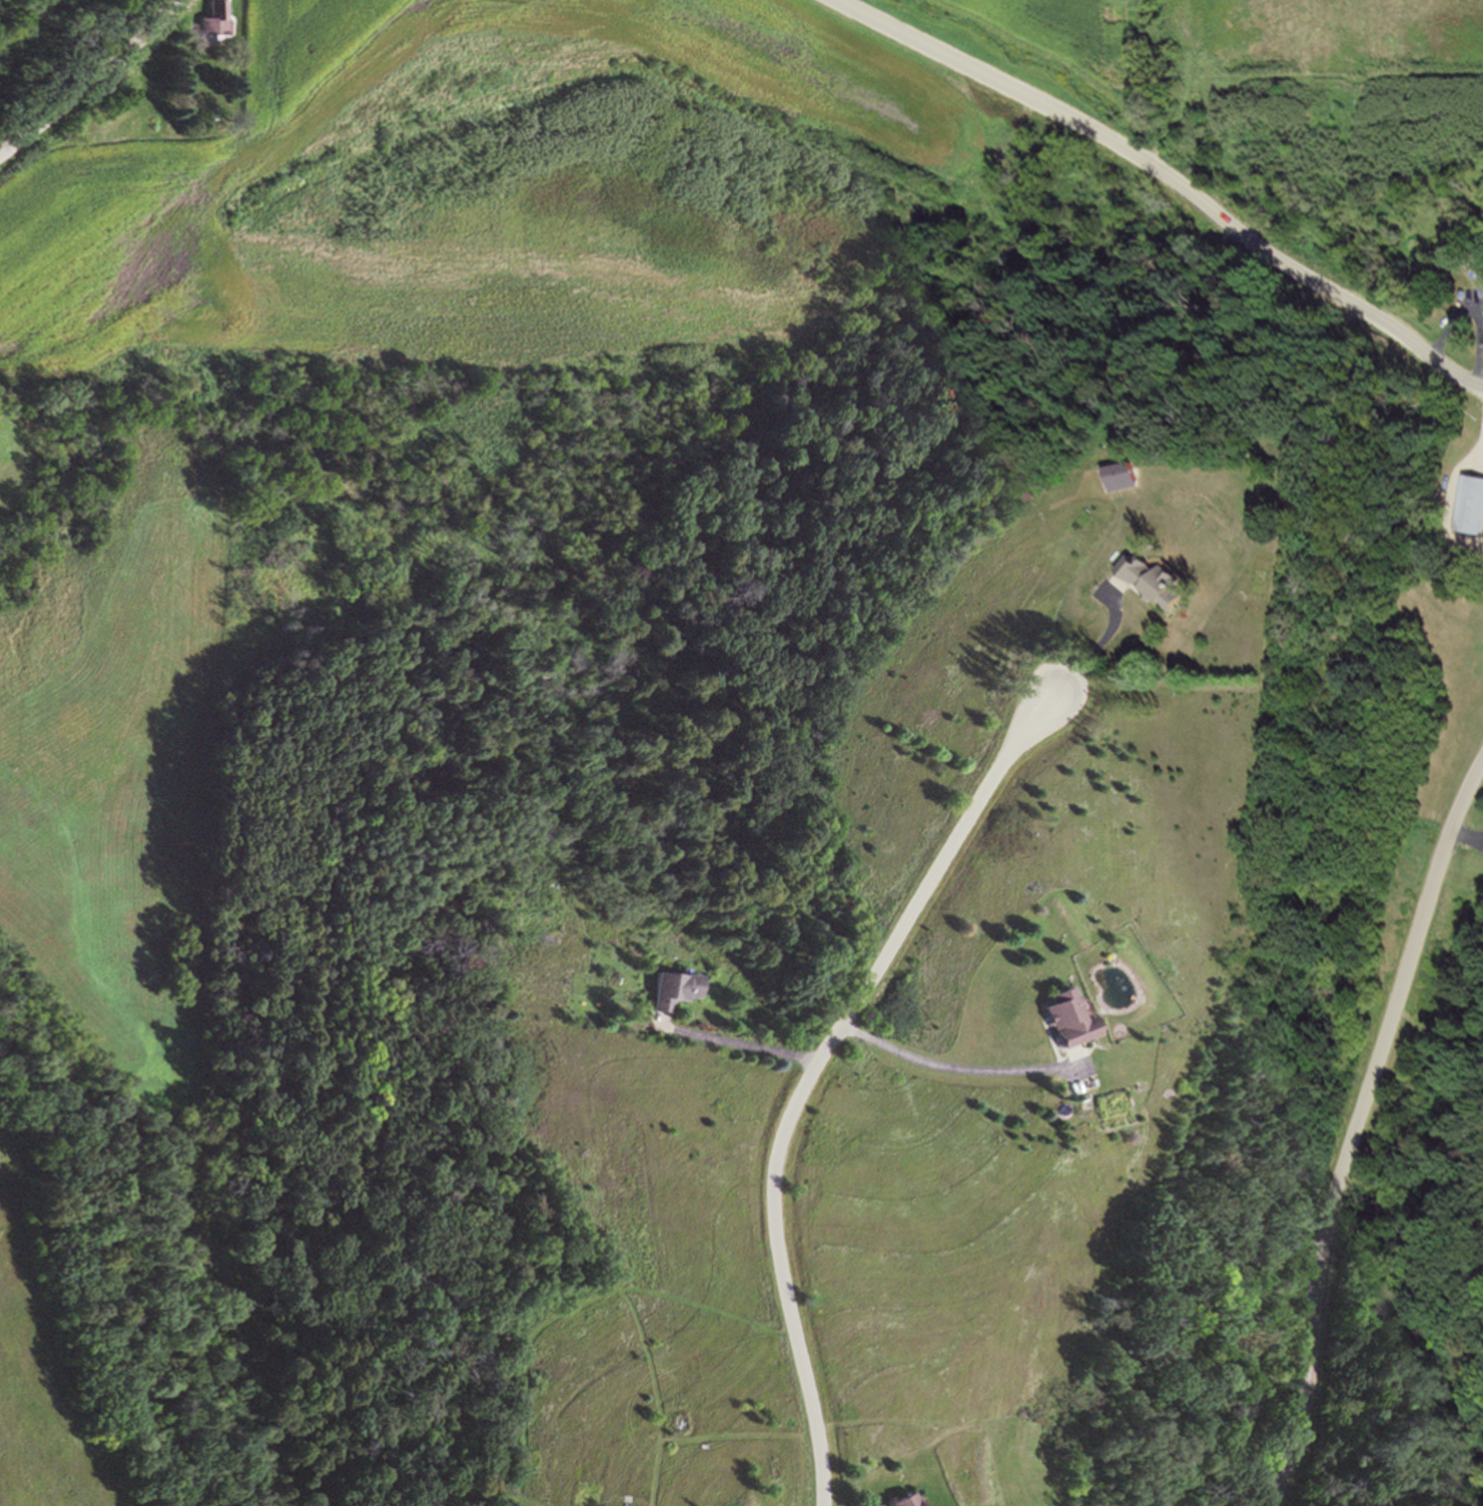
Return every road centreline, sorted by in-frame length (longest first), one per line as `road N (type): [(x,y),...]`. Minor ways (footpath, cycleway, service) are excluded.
road 1 (residential): [(1059,700),(1003,757),(835,1037),(783,1147),(781,1265),(824,1505)]
road 2 (residential): [(1270,1505),(1303,1379),(1319,1237),(1469,777),(1482,755)]
road 3 (residential): [(1482,388),(1270,257),(1147,159),(840,0)]
road 4 (residential): [(0,156),(133,52),(180,0)]

